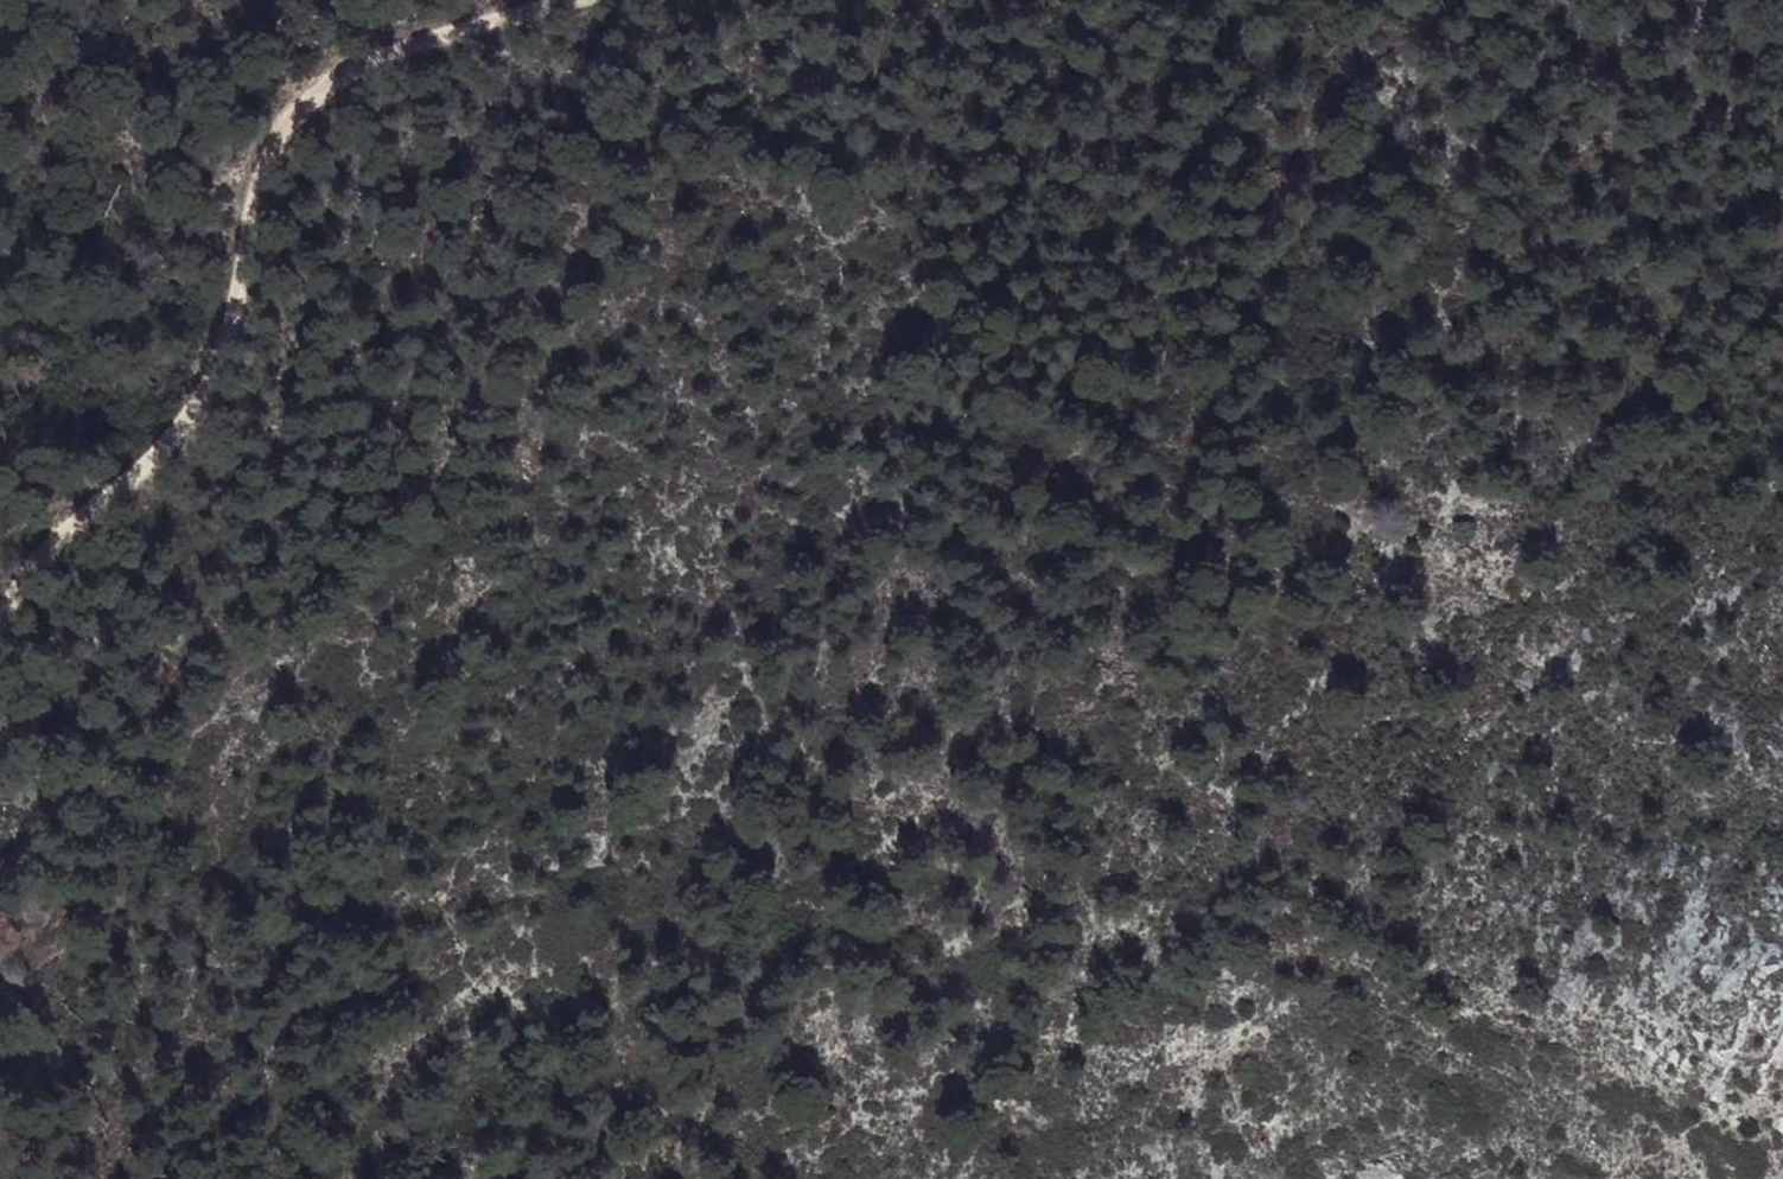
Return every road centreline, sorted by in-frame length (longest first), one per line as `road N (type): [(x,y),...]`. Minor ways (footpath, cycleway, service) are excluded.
road 1 (track): [(501,0),(316,74),(269,125),(245,191),(251,252),(169,418),(59,514),(0,661)]

